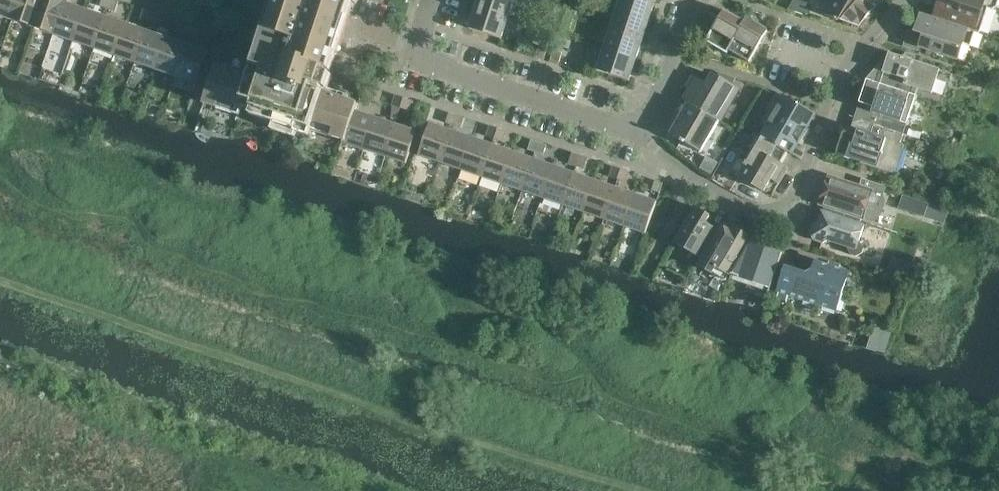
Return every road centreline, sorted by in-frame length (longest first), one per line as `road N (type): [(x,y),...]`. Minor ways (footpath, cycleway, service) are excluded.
road 1 (residential): [(412,51),(637,132)]
road 2 (residential): [(782,216),(741,207),(673,170),(637,132)]
road 3 (residential): [(782,216),(851,73)]
road 4 (residential): [(637,132),(685,0)]

